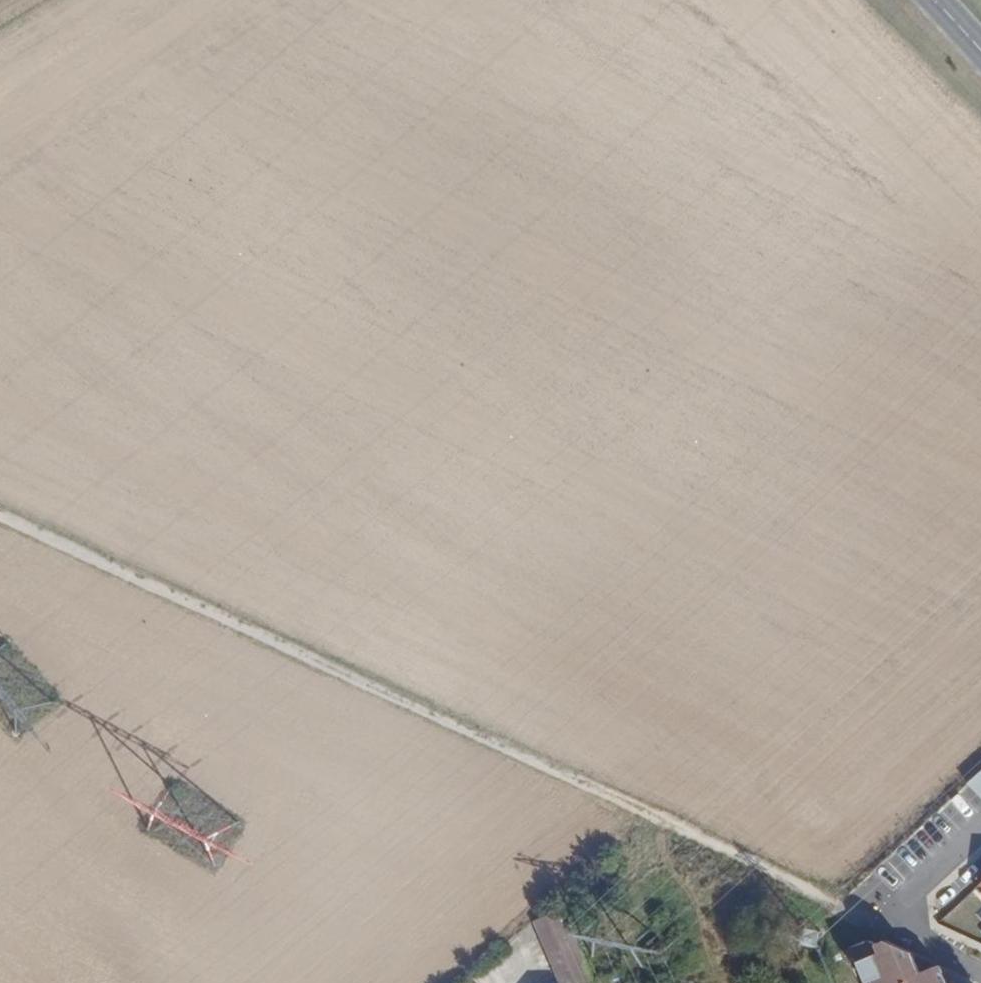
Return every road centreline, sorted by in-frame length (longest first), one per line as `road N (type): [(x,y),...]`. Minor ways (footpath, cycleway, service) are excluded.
road 1 (track): [(0,520),(625,811),(913,935)]
road 2 (residential): [(980,970),(913,935),(905,897),(980,826)]

